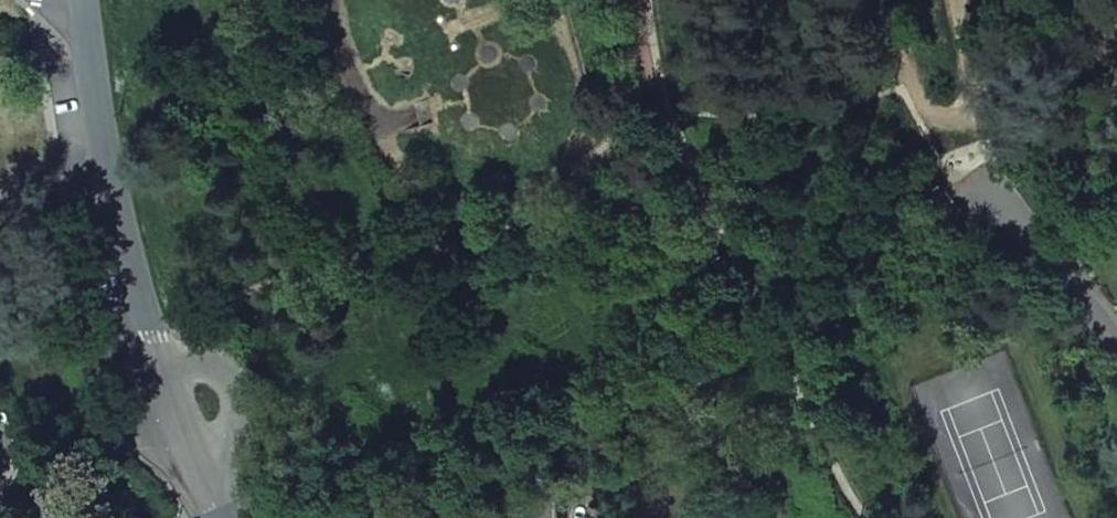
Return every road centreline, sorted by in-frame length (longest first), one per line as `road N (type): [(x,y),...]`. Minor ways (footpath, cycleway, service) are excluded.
road 1 (residential): [(76,0),(93,155),(162,381),(224,517)]
road 2 (residential): [(1001,194),(1116,344)]

